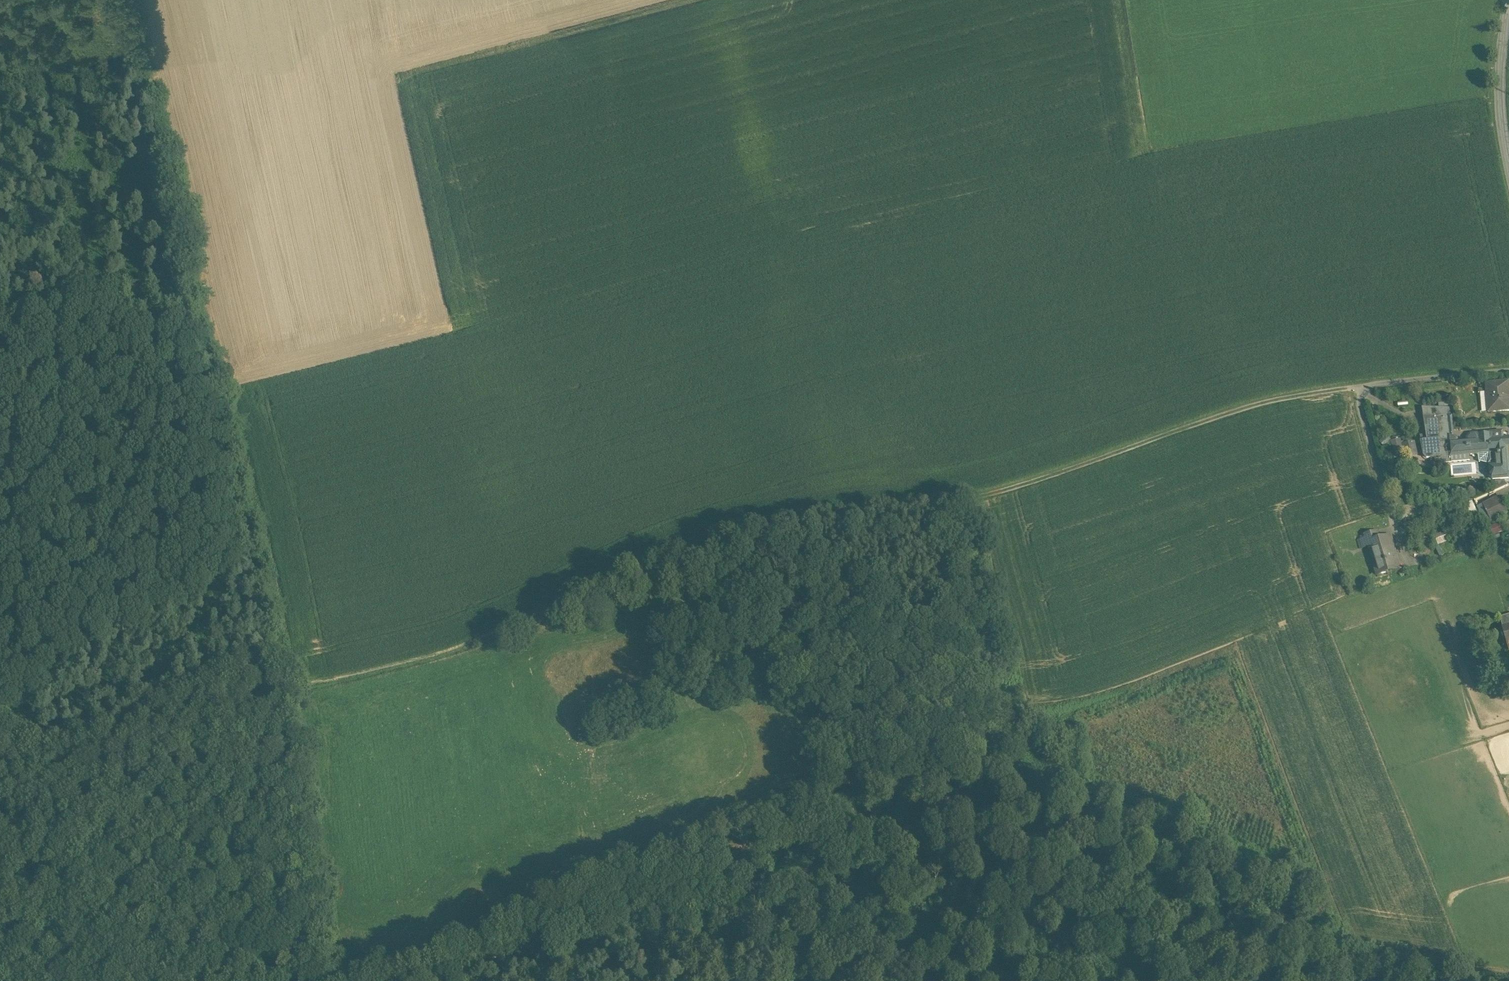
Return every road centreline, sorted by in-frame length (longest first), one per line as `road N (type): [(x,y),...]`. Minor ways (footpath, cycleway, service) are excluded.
road 1 (track): [(952,503),(805,514),(693,544),(491,639)]
road 2 (track): [(1357,385),(1233,411),(1070,472),(952,503)]
road 3 (track): [(0,879),(16,881),(286,782)]
road 4 (track): [(691,0),(401,76)]
road 5 (track): [(286,782),(276,904),(285,980)]
road 6 (tertiary): [(1508,15),(1502,91),(1508,160)]

